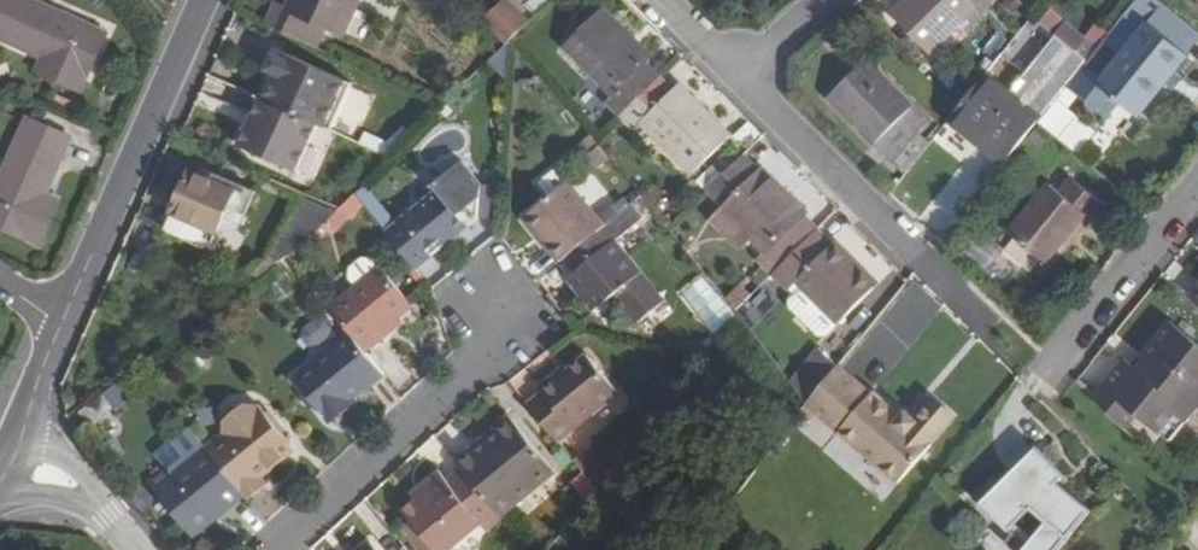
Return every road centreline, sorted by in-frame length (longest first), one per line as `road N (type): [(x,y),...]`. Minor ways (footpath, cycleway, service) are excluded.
road 1 (residential): [(27,411),(204,0)]
road 2 (residential): [(491,293),(520,326),(277,549)]
road 3 (unclassified): [(740,82),(923,265)]
road 4 (residential): [(1050,367),(1197,186)]
road 5 (residential): [(109,519),(27,411)]
road 6 (residential): [(740,82),(830,0)]

